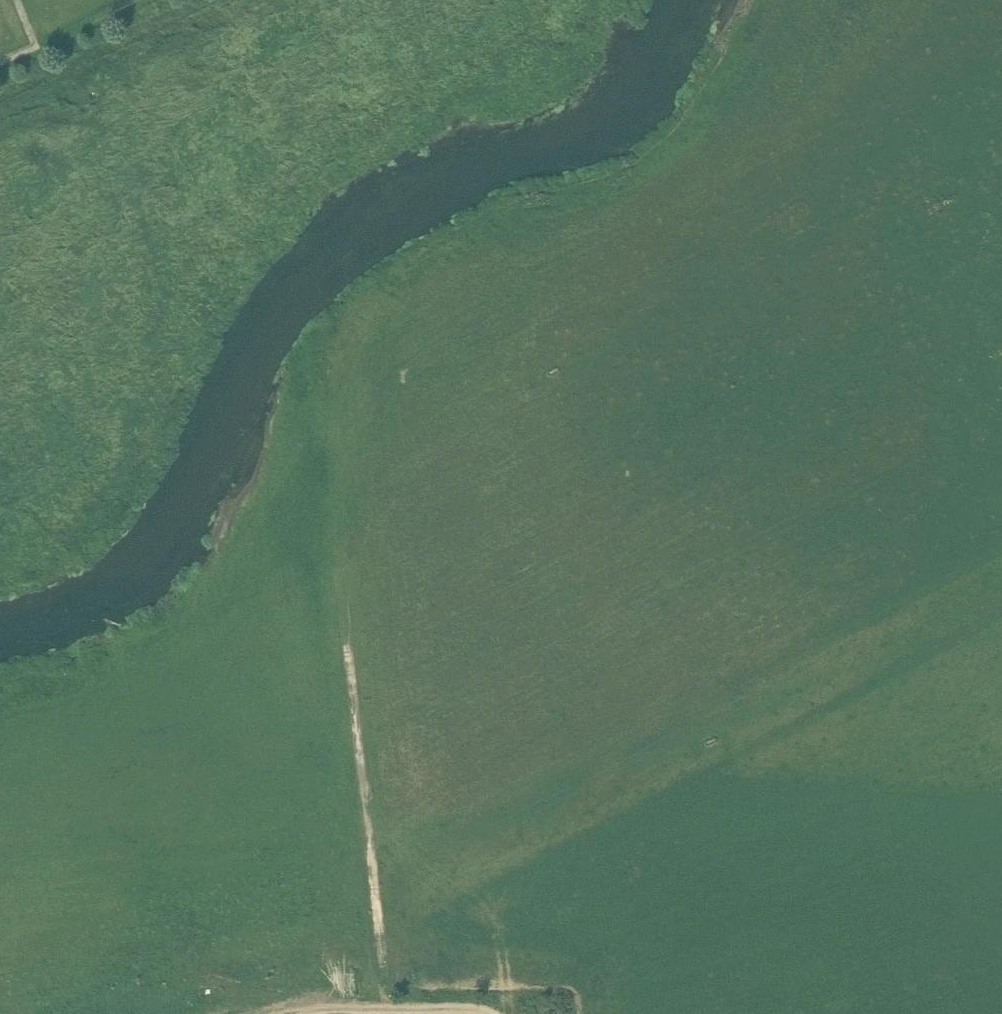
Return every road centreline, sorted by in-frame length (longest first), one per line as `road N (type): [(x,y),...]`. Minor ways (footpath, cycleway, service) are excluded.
road 1 (track): [(492,1013),(468,1005),(299,1013)]

